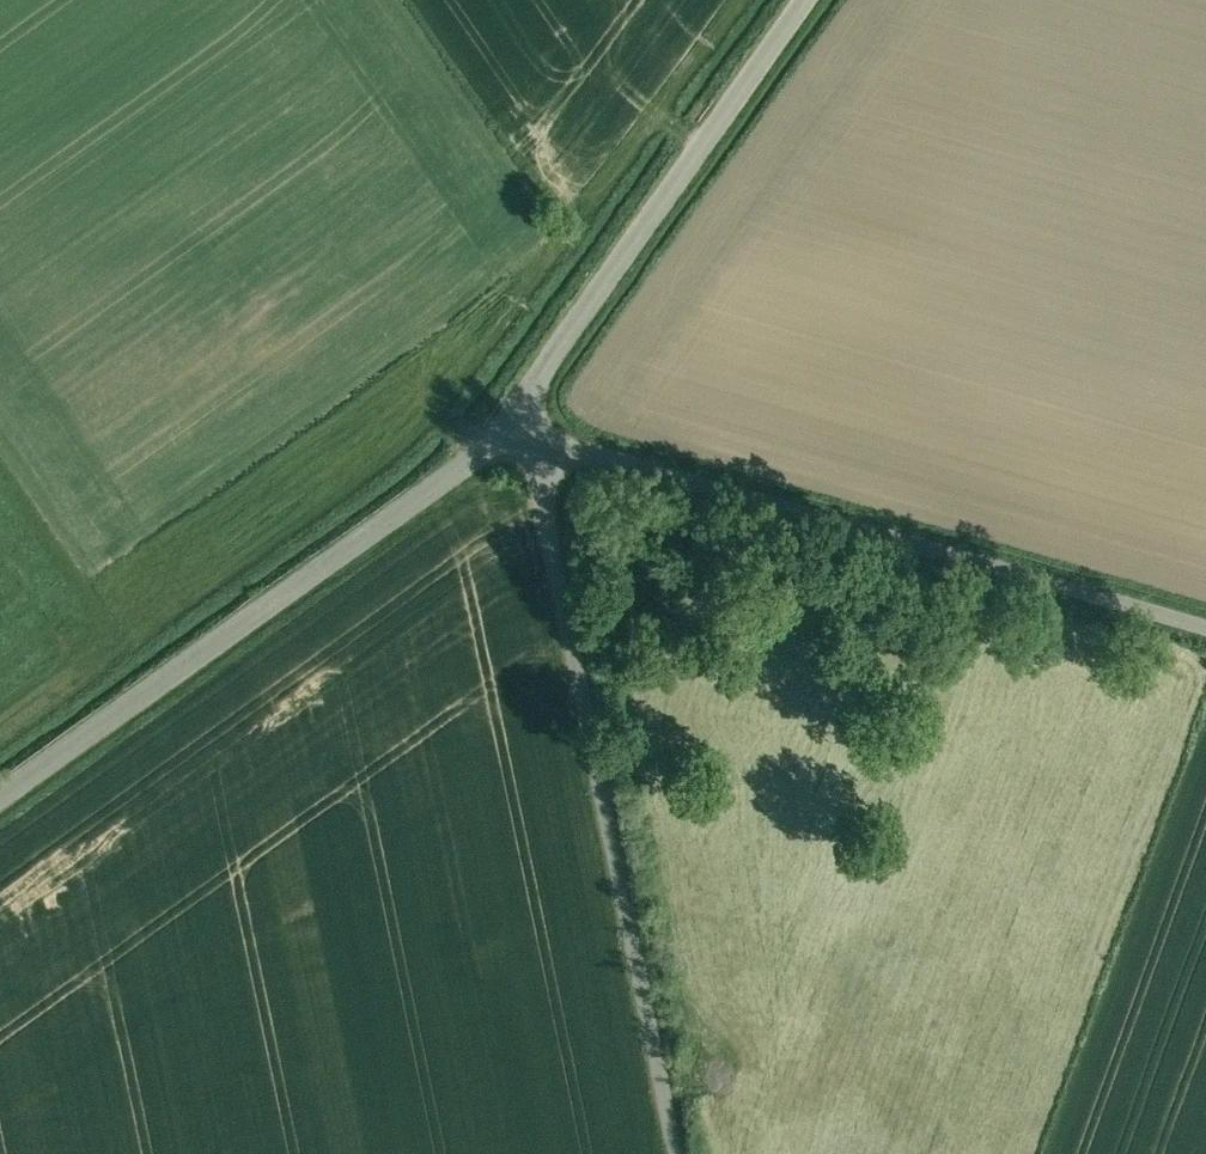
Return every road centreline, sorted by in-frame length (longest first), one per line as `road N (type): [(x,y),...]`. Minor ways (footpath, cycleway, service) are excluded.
road 1 (unclassified): [(684,1153),(531,421)]
road 2 (unclassified): [(531,421),(729,501),(1205,632)]
road 3 (unclassified): [(531,421),(0,809)]
road 4 (unclassified): [(815,0),(589,314),(531,421)]

